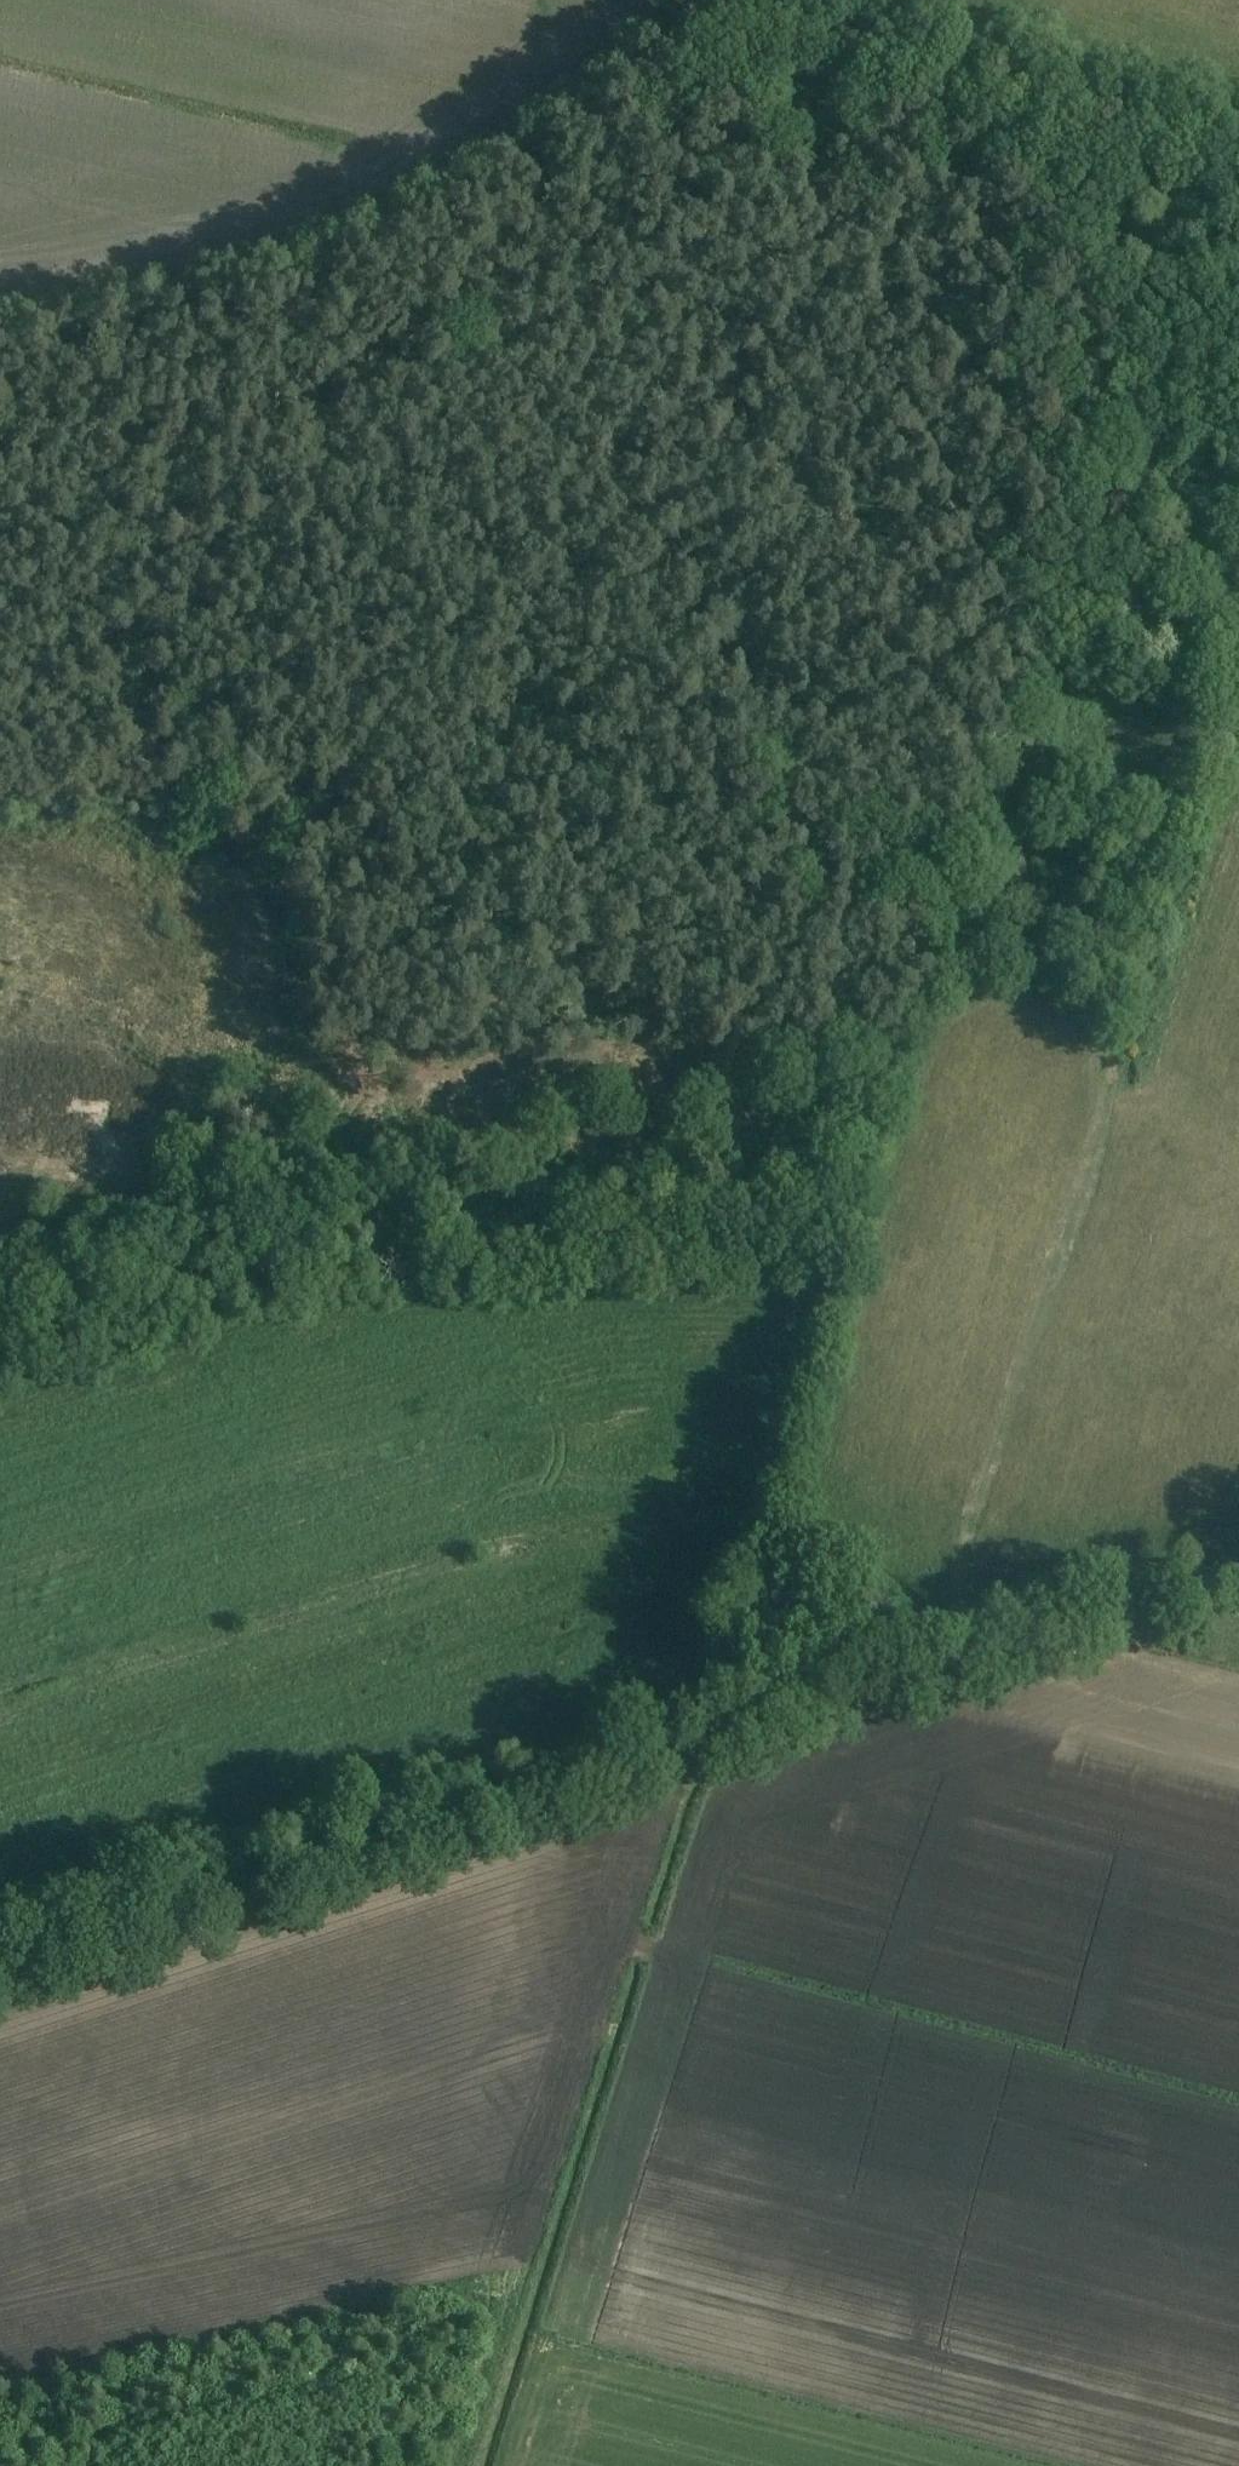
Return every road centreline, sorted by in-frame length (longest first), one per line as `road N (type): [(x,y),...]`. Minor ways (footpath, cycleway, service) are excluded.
road 1 (tertiary): [(0,1971),(1238,1570)]
road 2 (track): [(683,0),(1052,497),(1067,542),(1061,692),(1019,809),(1036,960),(1029,966)]
road 3 (track): [(1238,163),(979,75),(690,0)]

